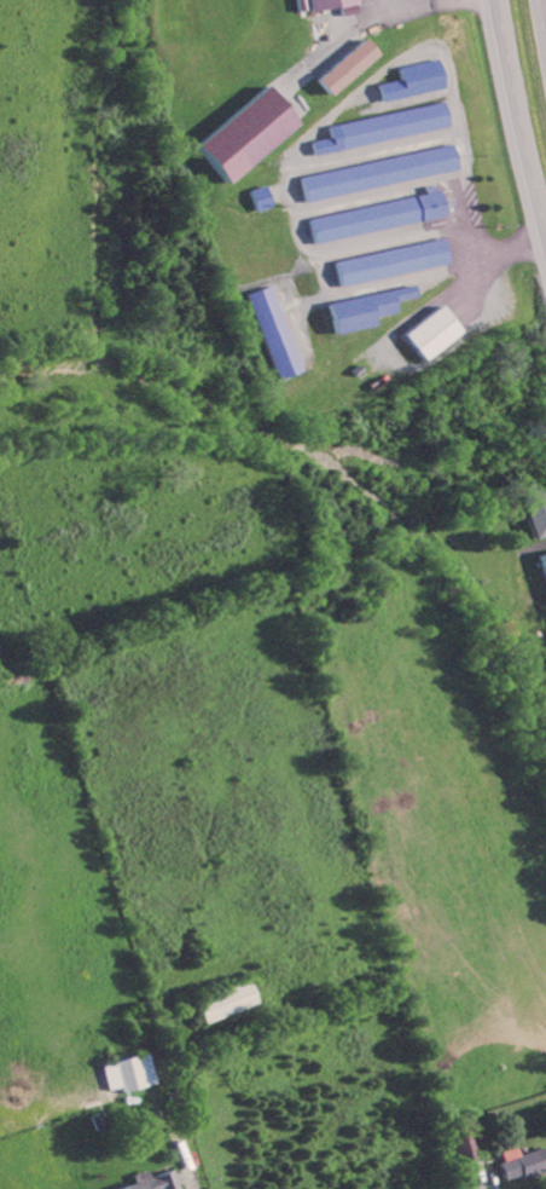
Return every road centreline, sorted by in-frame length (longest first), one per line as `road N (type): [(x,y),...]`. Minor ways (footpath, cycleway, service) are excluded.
road 1 (trunk): [(502,0),(545,213)]

